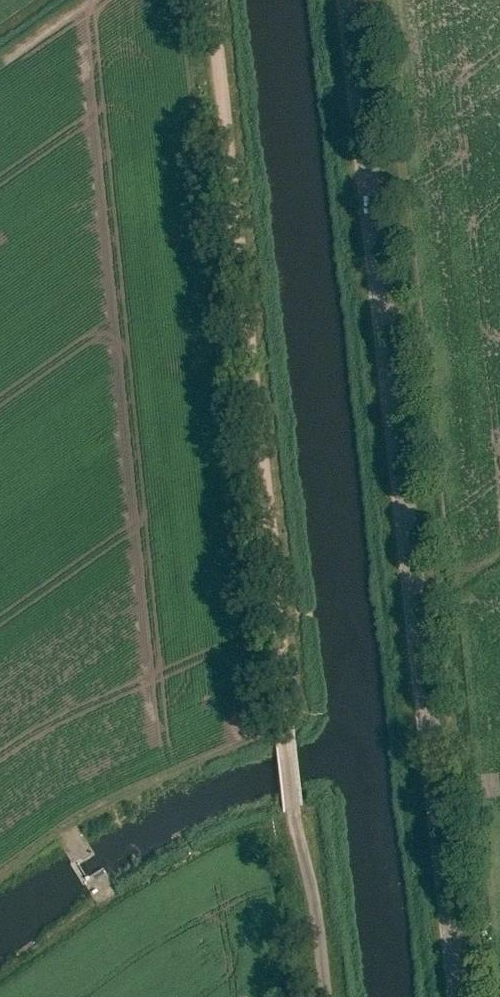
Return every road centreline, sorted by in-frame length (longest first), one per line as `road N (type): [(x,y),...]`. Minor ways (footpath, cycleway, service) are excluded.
road 1 (unclassified): [(327,996),(293,812),(207,0)]
road 2 (tertiary): [(458,996),(348,0)]

